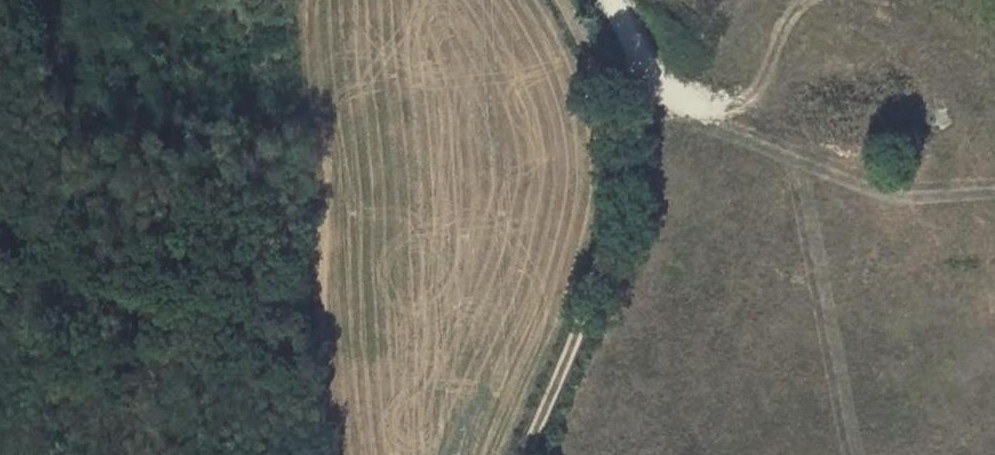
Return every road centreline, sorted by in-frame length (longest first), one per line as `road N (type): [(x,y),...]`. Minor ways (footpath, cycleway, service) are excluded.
road 1 (track): [(528,454),(590,300),(623,175),(615,123),(561,0)]

